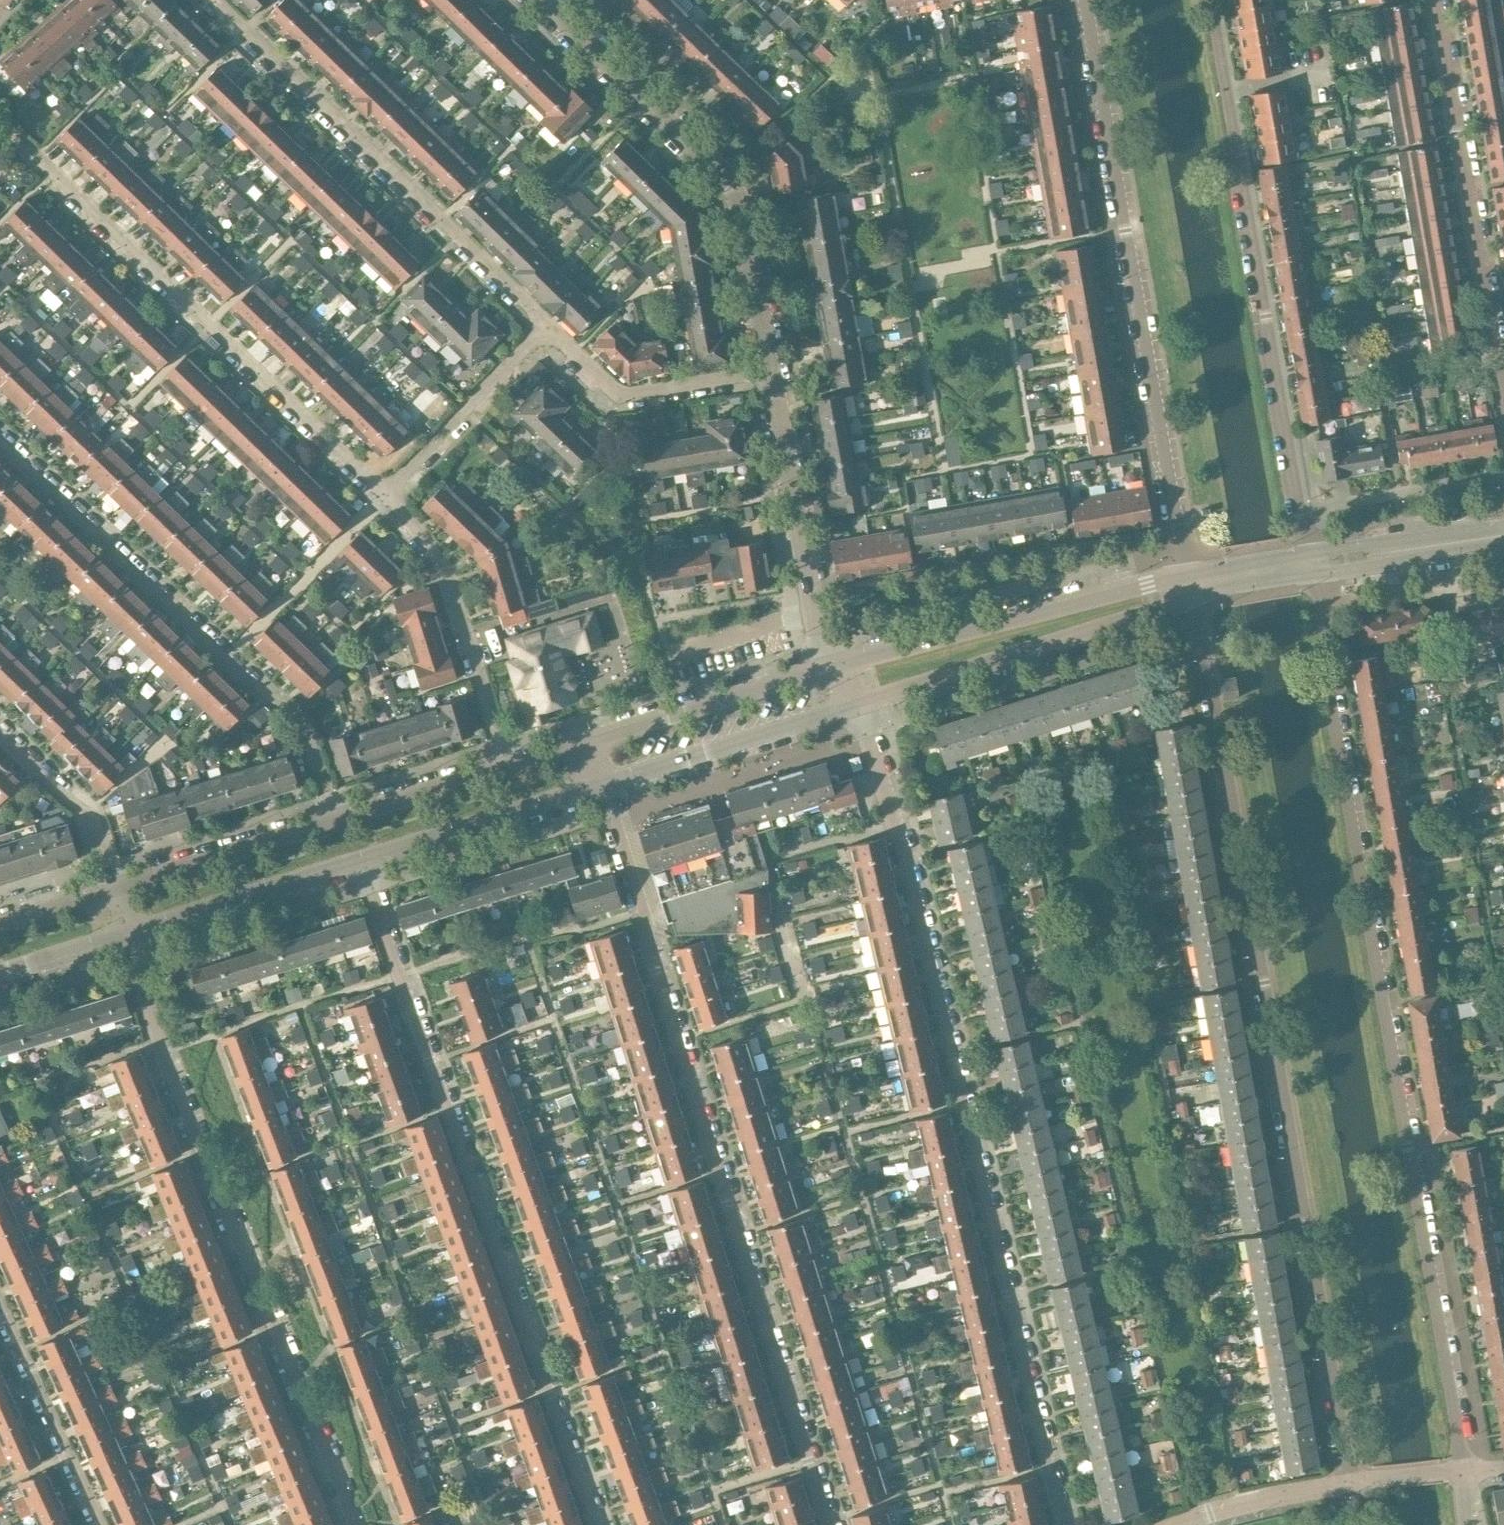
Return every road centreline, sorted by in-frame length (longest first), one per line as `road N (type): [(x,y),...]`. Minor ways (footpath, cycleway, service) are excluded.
road 1 (residential): [(1464,1471),(1312,564)]
road 2 (residential): [(1187,588),(1203,638),(1347,1482)]
road 3 (residential): [(1069,1524),(889,798),(856,705)]
road 4 (residential): [(606,781),(645,905),(642,931),(830,1524)]
road 5 (residential): [(362,861),(596,1524)]
road 6 (residential): [(356,1524),(202,1150),(130,931)]
road 7 (residential): [(1084,0),(1187,588)]
road 8 (residential): [(1312,564),(1210,0)]
road 9 (residential): [(0,128),(380,497)]
road 10 (residential): [(338,822),(306,733),(0,433)]
road 11 (residential): [(546,326),(208,0)]
road 12 (residential): [(544,0),(724,176),(742,211),(772,370)]
road 13 (residential): [(1434,0),(1503,393)]
road 14 (tertiary): [(1187,588),(1135,588),(839,667)]
road 15 (tertiary): [(856,705),(1145,611),(1187,588)]
road 16 (residential): [(380,497),(443,565),(510,769)]
road 17 (residential): [(772,370),(813,614),(839,667)]
road 18 (tertiary): [(839,667),(582,745)]
road 19 (tertiary): [(606,781),(856,705)]
road 20 (residential): [(772,370),(616,397),(546,326)]
road 21 (tertiary): [(362,861),(606,781)]
road 22 (tertiary): [(130,931),(362,861)]
road 23 (residential): [(380,497),(546,326)]
road 24 (residential): [(0,1310),(98,1524)]
road 25 (tertiary): [(338,822),(117,890)]
road 26 (residential): [(0,729),(92,816),(117,890)]
road 27 (tertiary): [(1312,564),(1503,537)]
road 28 (tertiary): [(510,769),(338,822)]
road 29 (residential): [(1191,1524),(1347,1482)]
road 30 (tertiary): [(0,972),(130,931)]
road 31 (tertiary): [(1187,588),(1312,564)]
road 32 (tertiary): [(117,890),(0,926)]

